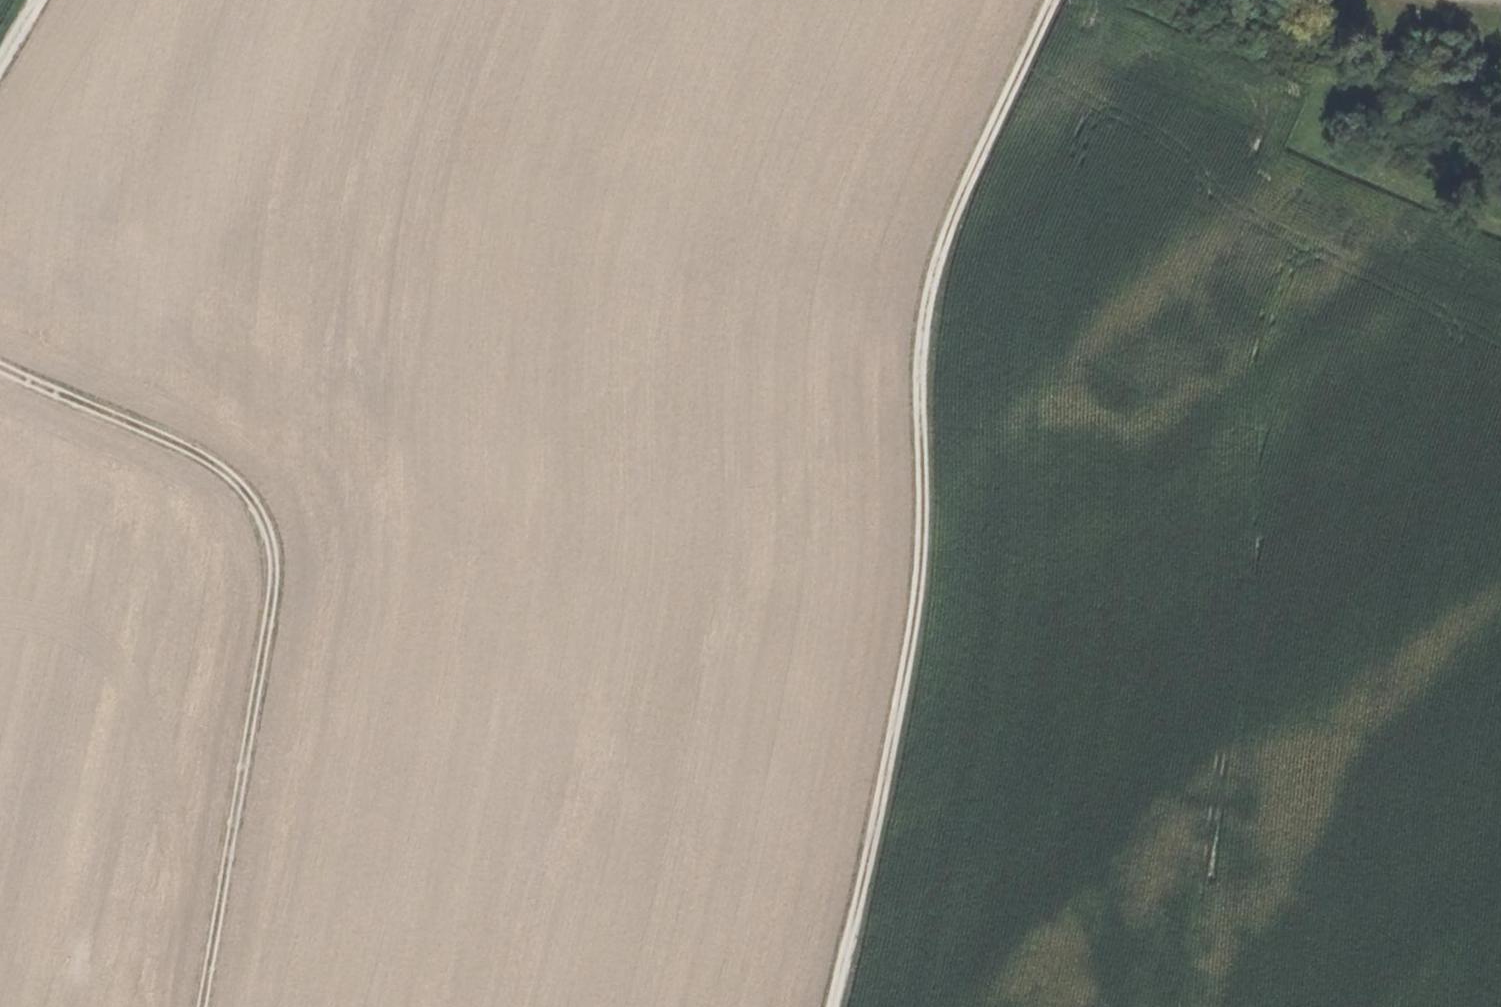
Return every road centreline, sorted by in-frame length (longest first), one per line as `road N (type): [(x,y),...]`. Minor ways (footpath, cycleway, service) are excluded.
road 1 (track): [(822,1006),(904,609),(917,308),(949,208),(1040,0)]
road 2 (track): [(200,1006),(275,564),(270,533),(254,500),(221,465),(0,364)]

